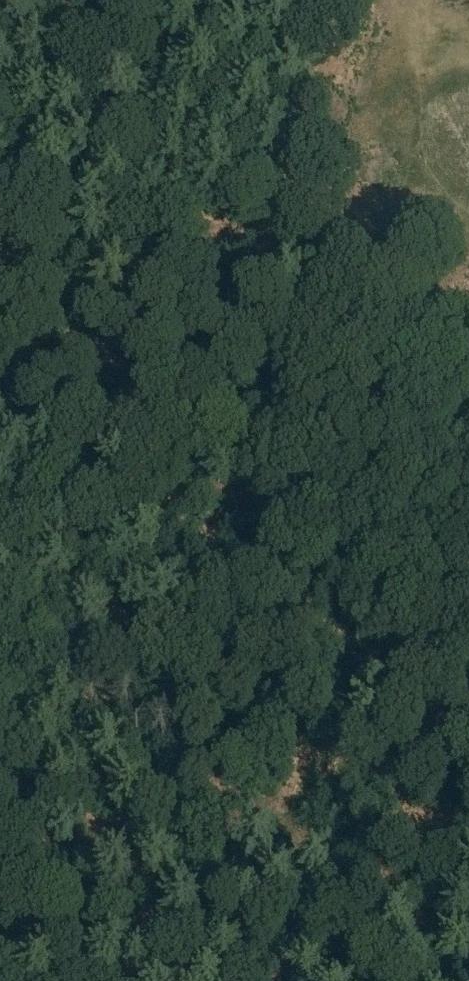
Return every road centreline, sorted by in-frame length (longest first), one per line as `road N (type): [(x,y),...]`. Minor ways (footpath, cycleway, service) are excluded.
road 1 (track): [(468,723),(311,699),(214,664),(97,612),(0,553)]
road 2 (track): [(242,0),(143,121),(0,338)]

